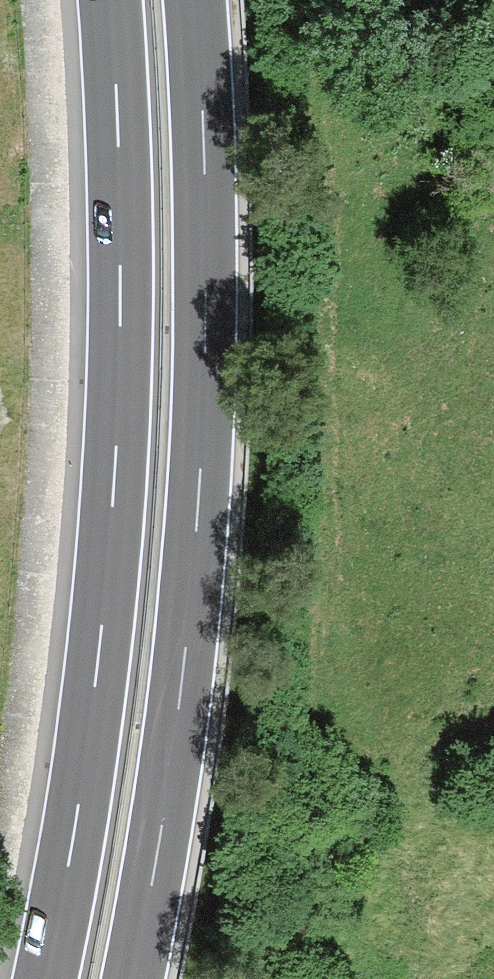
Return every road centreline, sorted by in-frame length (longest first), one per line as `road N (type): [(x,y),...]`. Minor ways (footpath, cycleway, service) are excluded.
road 1 (motorway): [(110,0),(121,206),(112,502),(75,827),(45,978)]
road 2 (motorway): [(133,978),(159,845),(197,510),(207,201),(195,0)]

